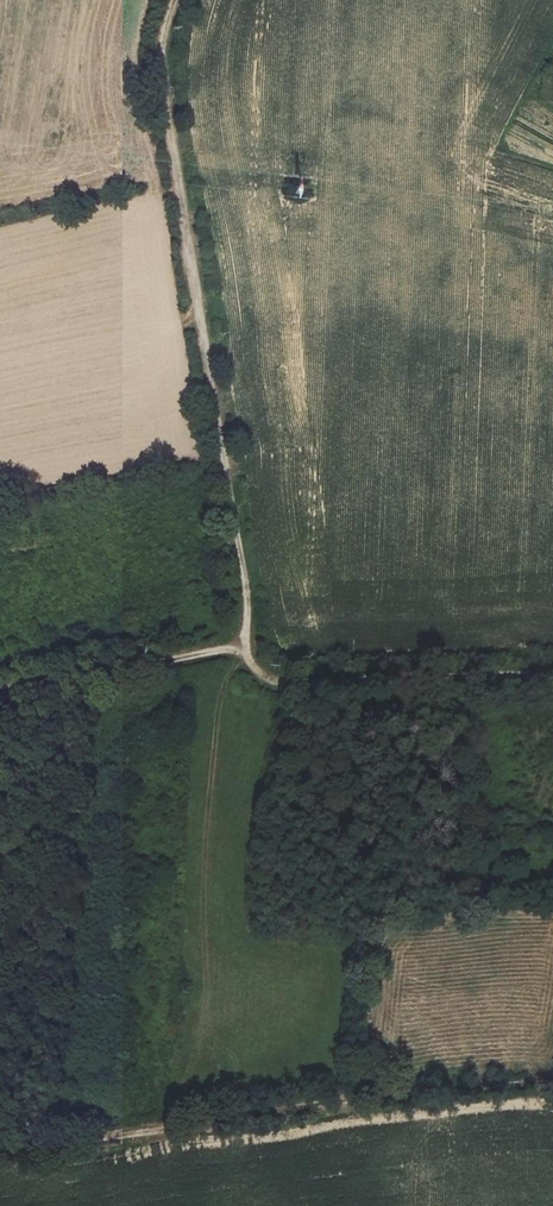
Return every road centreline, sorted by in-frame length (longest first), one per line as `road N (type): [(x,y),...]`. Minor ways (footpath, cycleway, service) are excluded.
road 1 (track): [(176,0),(162,41),(165,102),(246,597),(247,657)]
road 2 (track): [(552,1083),(350,1100),(0,1151)]
road 3 (track): [(82,676),(49,800),(51,900),(17,950),(0,1054)]
road 4 (track): [(552,676),(282,683),(256,673),(247,657)]
road 5 (track): [(247,657),(230,650),(82,676)]

